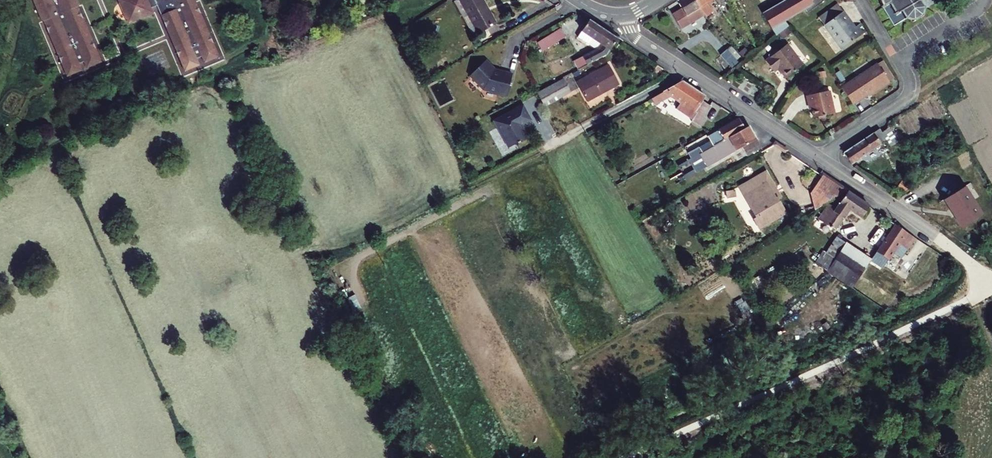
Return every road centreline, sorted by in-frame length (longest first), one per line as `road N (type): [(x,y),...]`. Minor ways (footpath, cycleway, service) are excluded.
road 1 (residential): [(623,15),(639,42),(818,156)]
road 2 (residential): [(818,156),(991,284)]
road 3 (residential): [(818,156),(904,101),(910,83),(899,60)]

